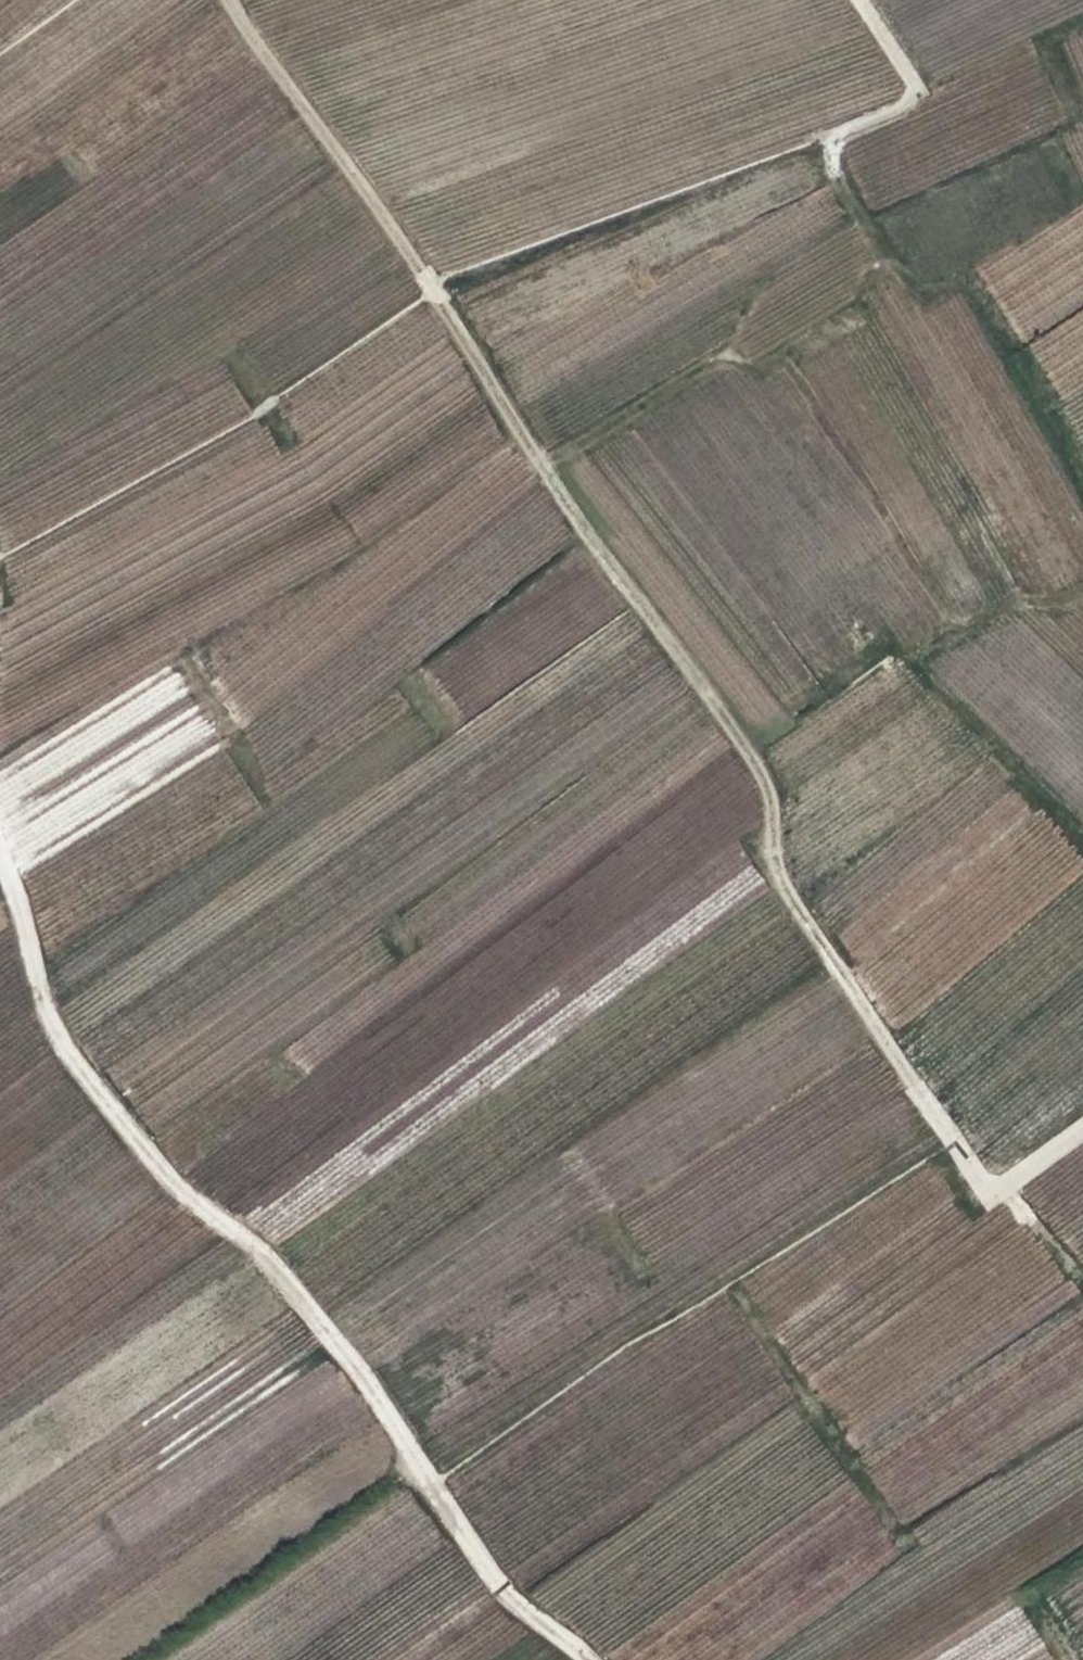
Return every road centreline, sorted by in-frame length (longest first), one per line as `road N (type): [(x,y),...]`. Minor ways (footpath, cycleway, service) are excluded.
road 1 (track): [(232,0),(526,453),(738,736),(774,794),(780,878),(988,1192),(1082,1122)]
road 2 (track): [(0,830),(66,1030),(179,1183),(264,1248),(352,1344),(514,1592),(599,1659)]

